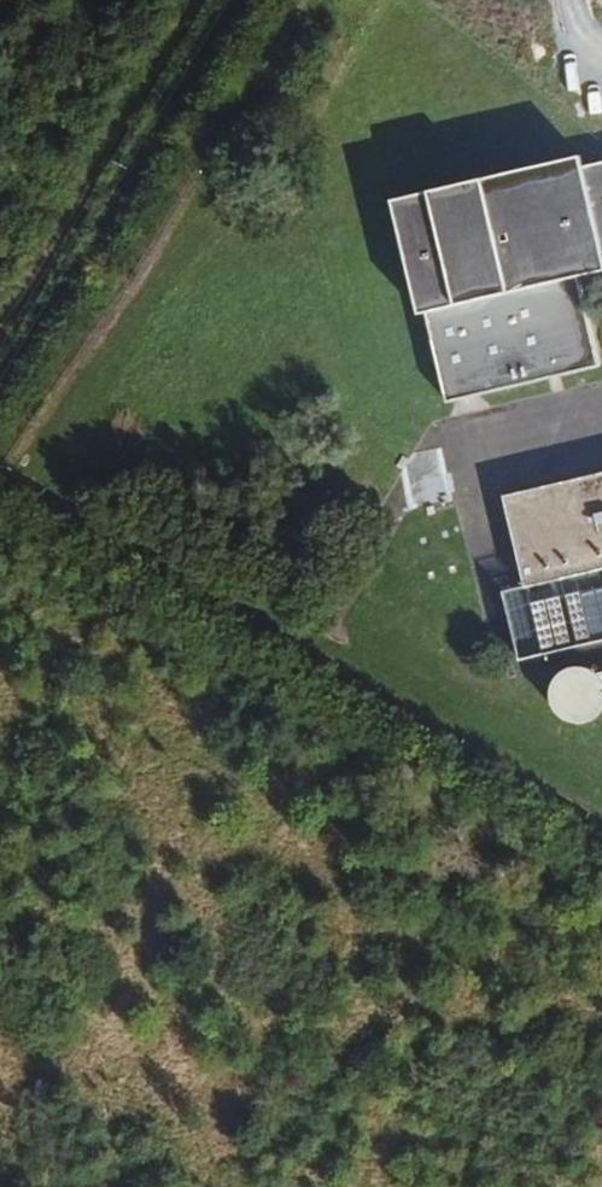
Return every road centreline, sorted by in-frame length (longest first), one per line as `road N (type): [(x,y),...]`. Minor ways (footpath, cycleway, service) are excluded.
road 1 (track): [(199,0),(0,326)]

